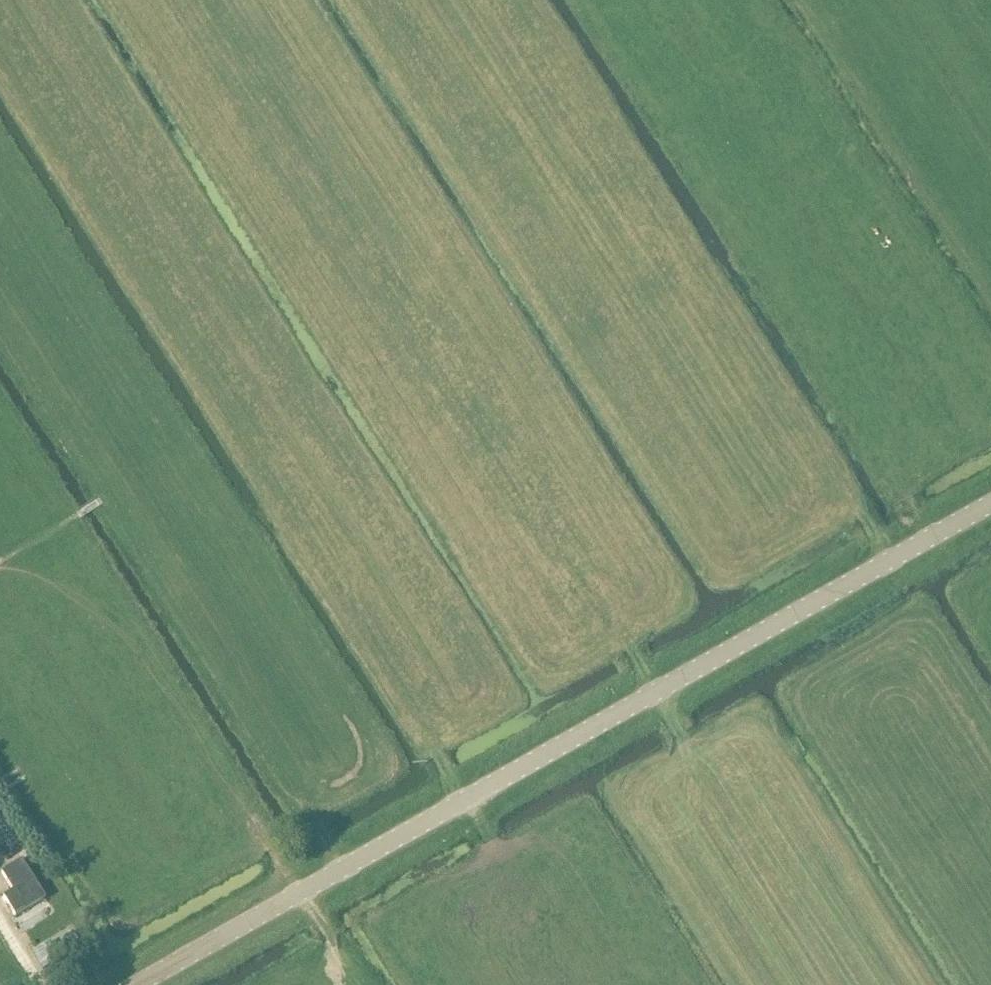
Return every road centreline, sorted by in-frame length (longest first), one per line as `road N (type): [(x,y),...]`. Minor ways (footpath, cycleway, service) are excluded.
road 1 (unclassified): [(139,984),(990,505)]

